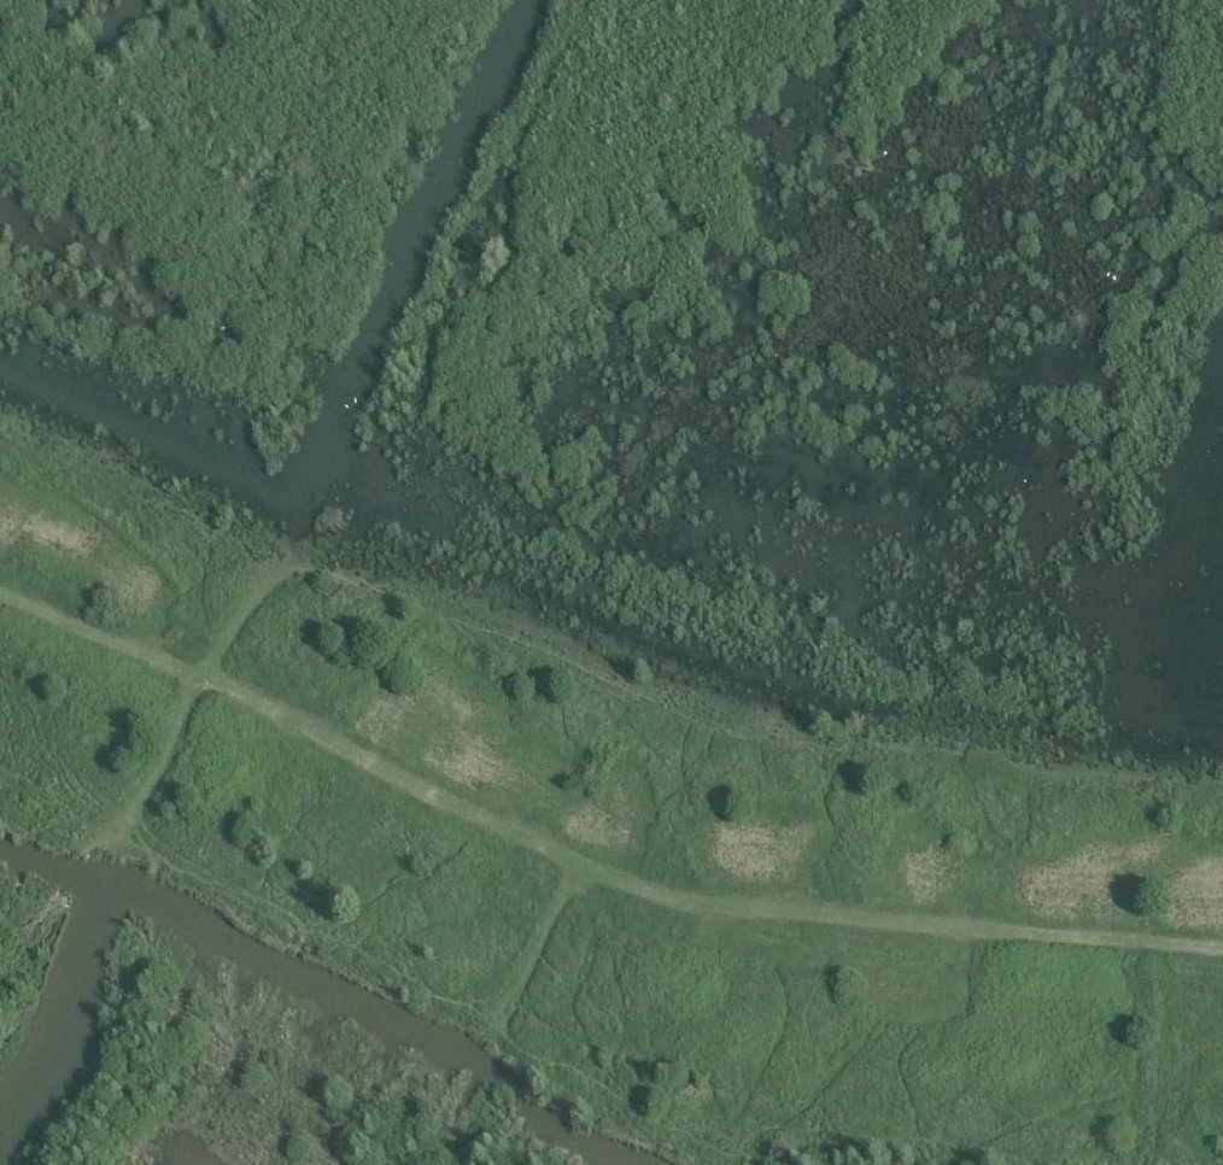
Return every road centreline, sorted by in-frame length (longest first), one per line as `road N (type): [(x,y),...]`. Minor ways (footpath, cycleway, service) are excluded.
road 1 (track): [(0,594),(207,680),(645,891),(800,915),(1222,952)]

